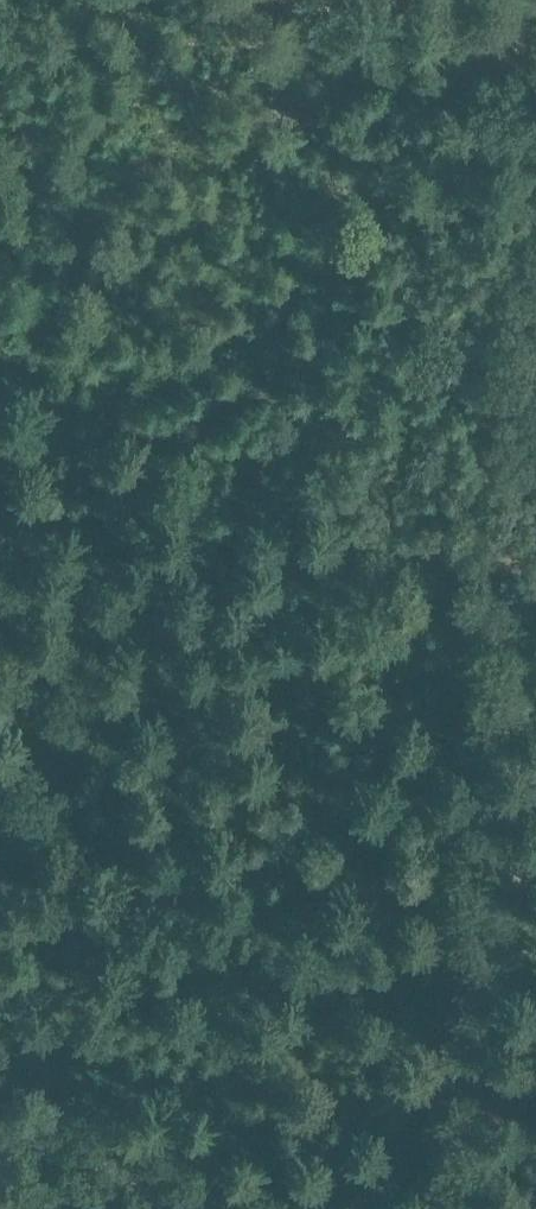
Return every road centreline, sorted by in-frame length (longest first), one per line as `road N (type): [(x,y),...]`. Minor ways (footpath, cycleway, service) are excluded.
road 1 (track): [(535,186),(480,1208)]
road 2 (track): [(0,376),(535,579)]
road 3 (track): [(0,1131),(59,1147),(201,1208)]

